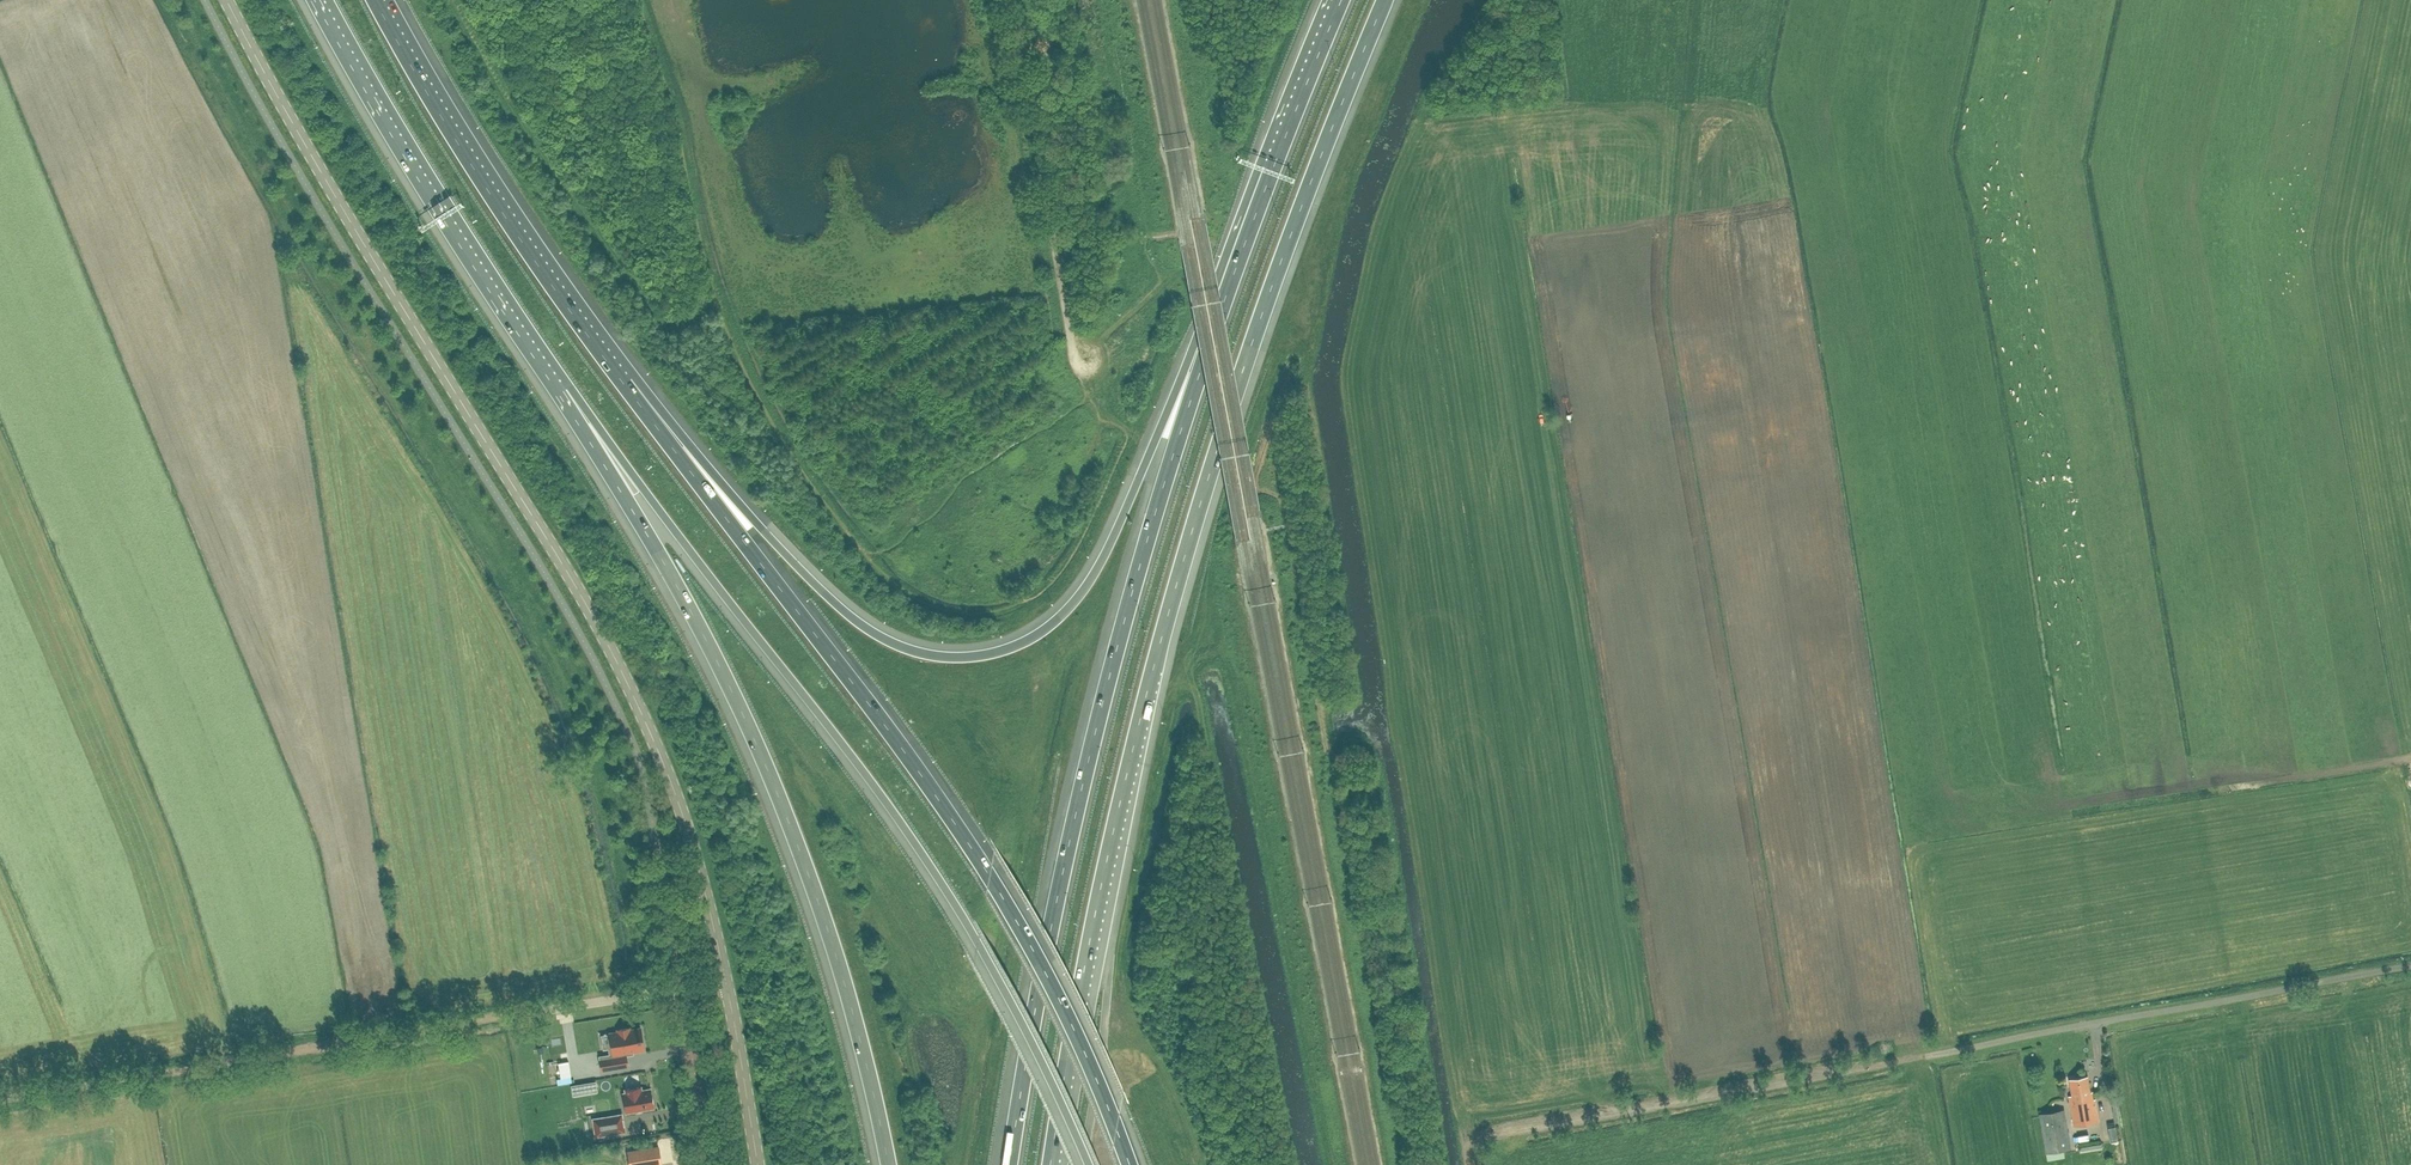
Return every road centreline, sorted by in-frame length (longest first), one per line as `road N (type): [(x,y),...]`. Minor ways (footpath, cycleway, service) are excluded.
road 1 (motorway): [(1050,1164),(1120,801),(1211,468),(1387,0)]
road 2 (tertiary): [(727,980),(680,805),(600,627),(310,156),(228,0)]
road 3 (motorway): [(563,391),(856,759),(945,885),(1090,1164)]
road 4 (motorway): [(1130,1164),(1052,984),(990,876),(886,725),(625,384)]
road 5 (motorway): [(1217,319),(1082,592),(1030,637),(975,655),(917,650),(868,629),(781,550),(625,384)]
road 6 (motorway): [(1217,319),(1124,620),(1071,834),(1010,1164)]
road 7 (motorway): [(563,391),(689,609),(779,796),(851,1002),(889,1164)]
road 8 (track): [(0,1100),(680,989)]
road 9 (unclassified): [(1925,1055),(2410,965)]
road 10 (track): [(1470,1164),(1466,1140),(1925,1055)]
road 11 (motorway): [(320,0),(388,121),(563,391)]
road 12 (motorway): [(625,384),(504,214),(374,0)]
road 13 (track): [(1437,1164),(1368,777)]
road 14 (unclassified): [(1092,383),(1067,327),(1012,0)]
road 15 (motorway): [(1341,0),(1217,319)]
road 16 (residential): [(710,1164),(680,989),(727,980)]
road 17 (tertiary): [(758,1164),(727,980)]

